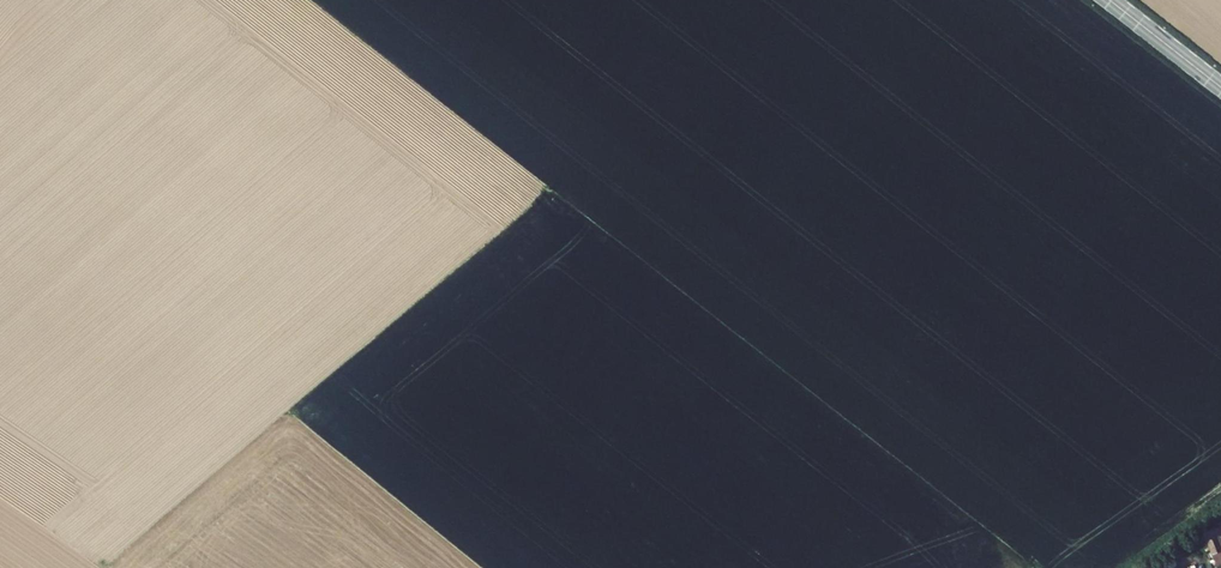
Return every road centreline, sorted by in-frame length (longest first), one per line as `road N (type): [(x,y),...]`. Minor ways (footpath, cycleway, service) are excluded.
road 1 (tertiary): [(1220,88),(1109,0)]

